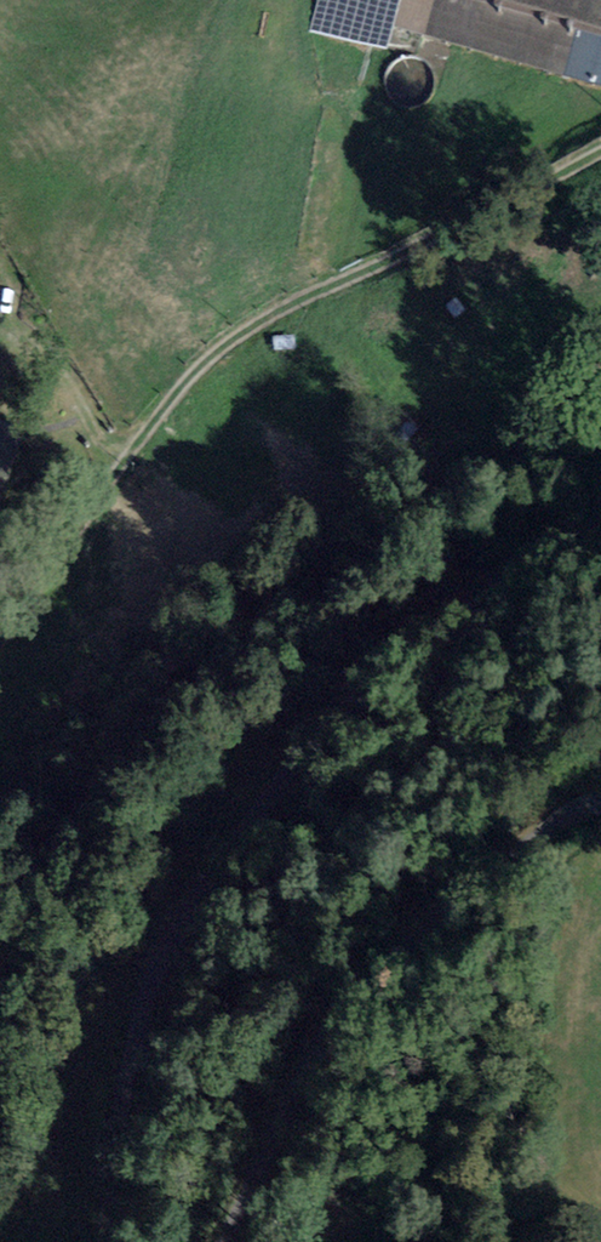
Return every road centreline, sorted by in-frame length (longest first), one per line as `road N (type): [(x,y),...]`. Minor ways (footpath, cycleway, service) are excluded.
road 1 (residential): [(600,515),(442,630),(318,740),(185,916),(144,1010),(116,1133),(106,1241)]
road 2 (track): [(600,158),(318,289),(194,373),(0,643)]
road 3 (residential): [(225,1241),(292,1091),(348,1008),(543,834),(600,803)]

